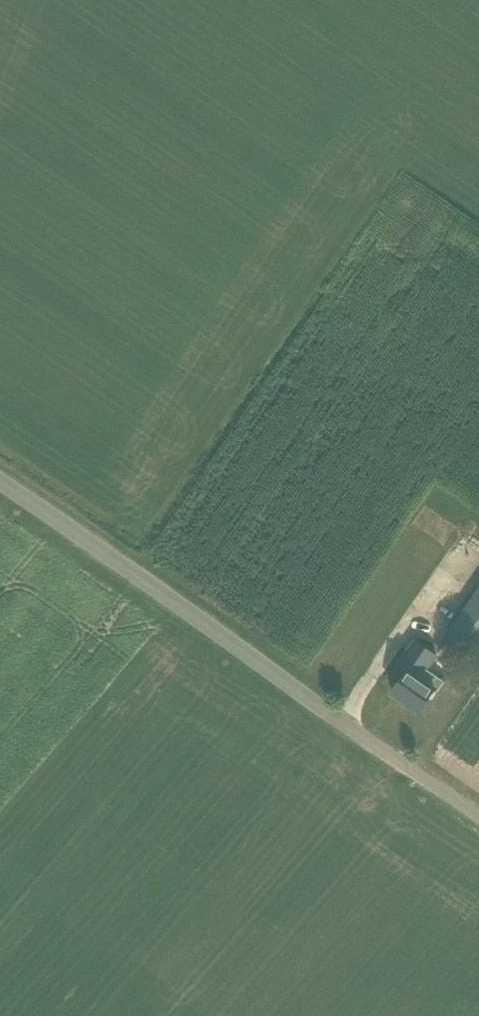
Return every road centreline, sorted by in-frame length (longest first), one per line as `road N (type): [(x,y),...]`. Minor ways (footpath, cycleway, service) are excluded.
road 1 (unclassified): [(478,818),(0,484)]

